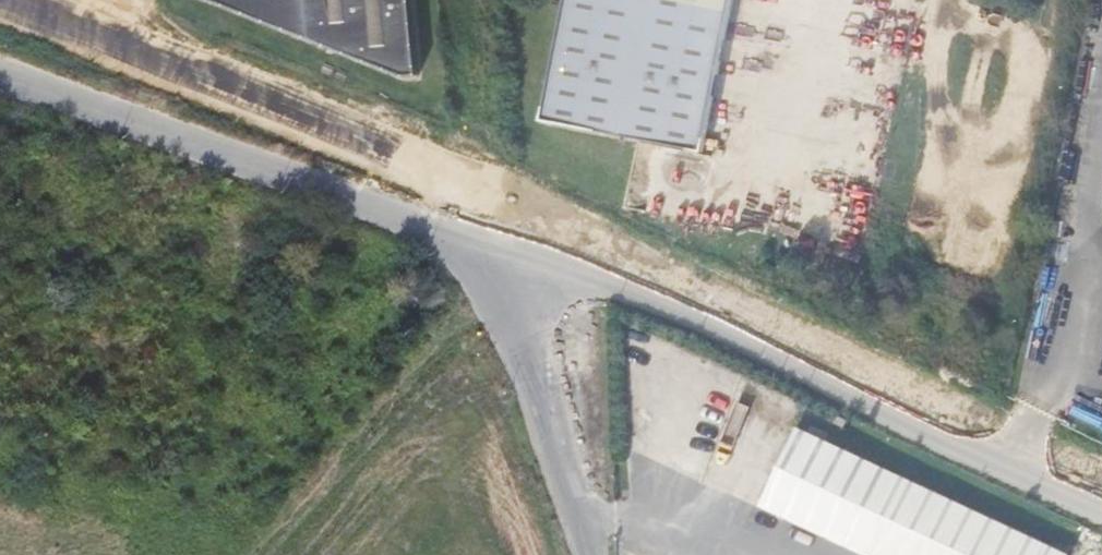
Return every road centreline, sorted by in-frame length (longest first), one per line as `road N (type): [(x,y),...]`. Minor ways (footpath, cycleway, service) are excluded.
road 1 (tertiary): [(1101,488),(519,212)]
road 2 (tertiary): [(519,212),(5,0)]
road 3 (track): [(247,554),(495,299)]
road 4 (residential): [(0,79),(323,194)]
road 5 (residential): [(590,554),(495,299)]

